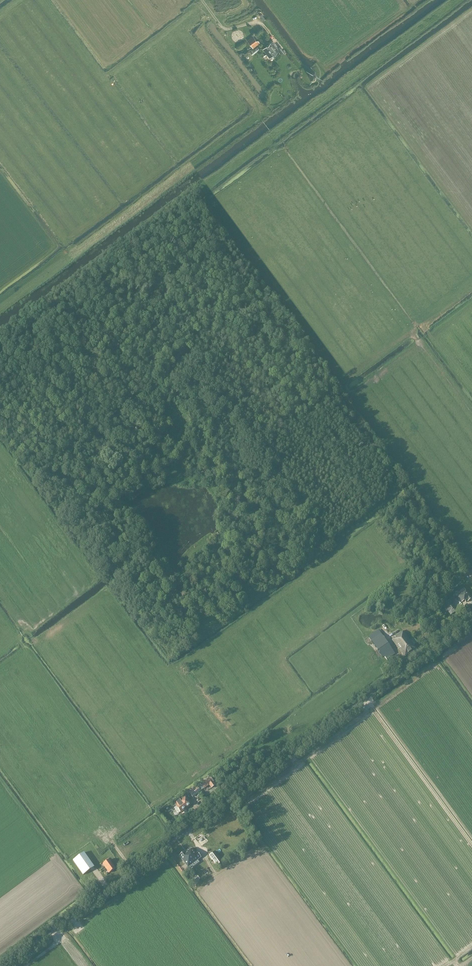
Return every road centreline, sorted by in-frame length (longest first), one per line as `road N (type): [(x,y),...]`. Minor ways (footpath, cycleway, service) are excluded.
road 1 (unclassified): [(5,965),(471,619)]
road 2 (track): [(366,697),(471,841)]

